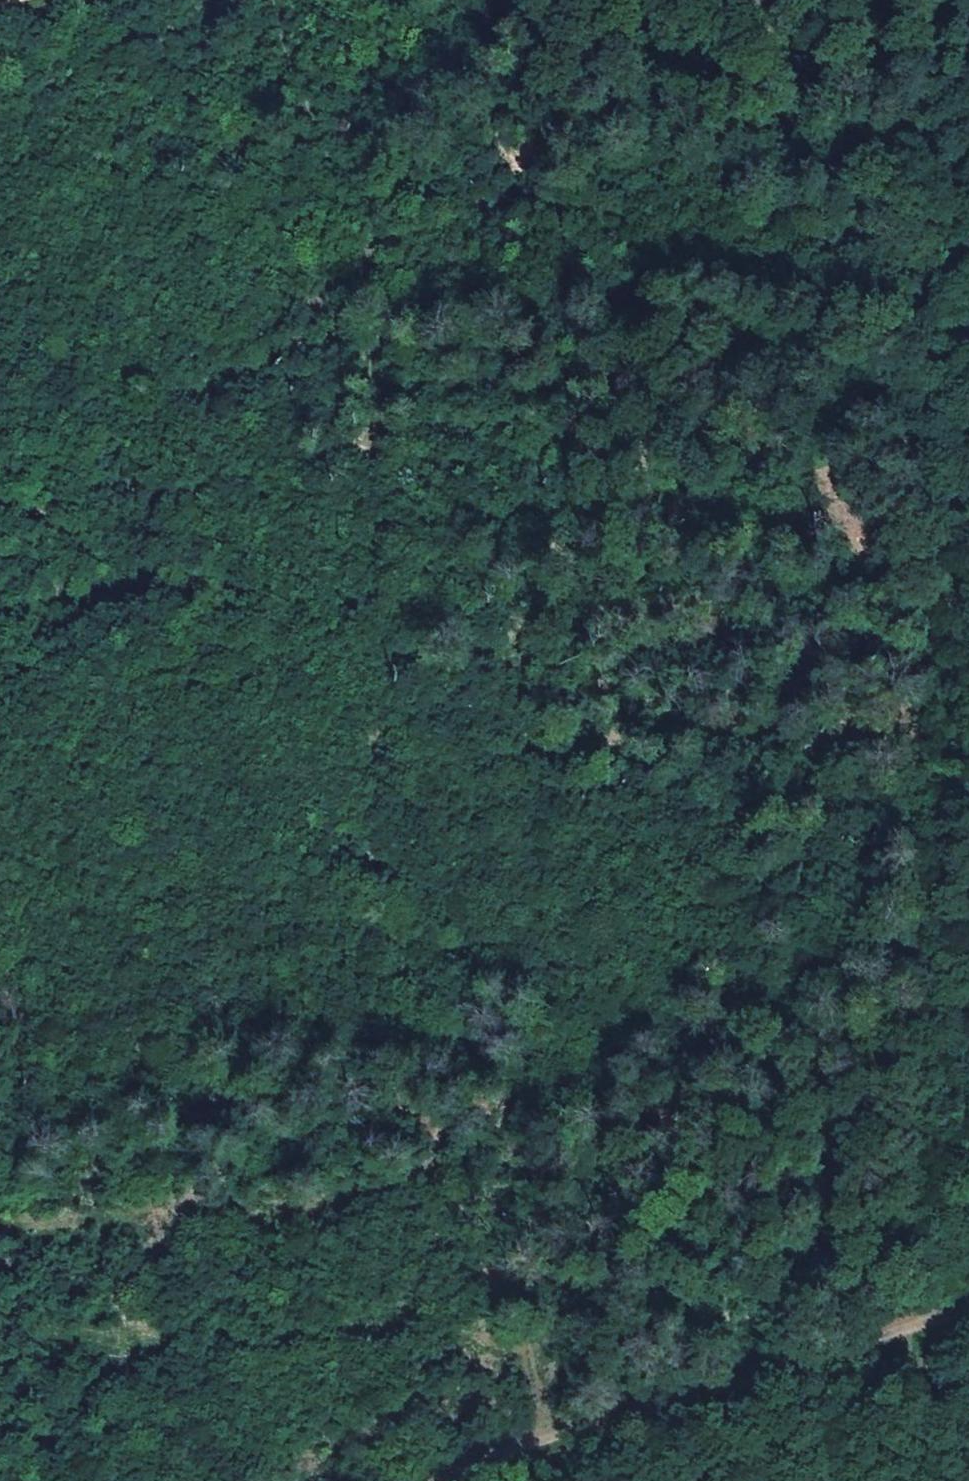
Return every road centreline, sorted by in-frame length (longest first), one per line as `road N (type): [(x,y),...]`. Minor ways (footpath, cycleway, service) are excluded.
road 1 (track): [(913,0),(922,1345)]
road 2 (track): [(968,1330),(695,1414),(547,1447),(454,1480)]

